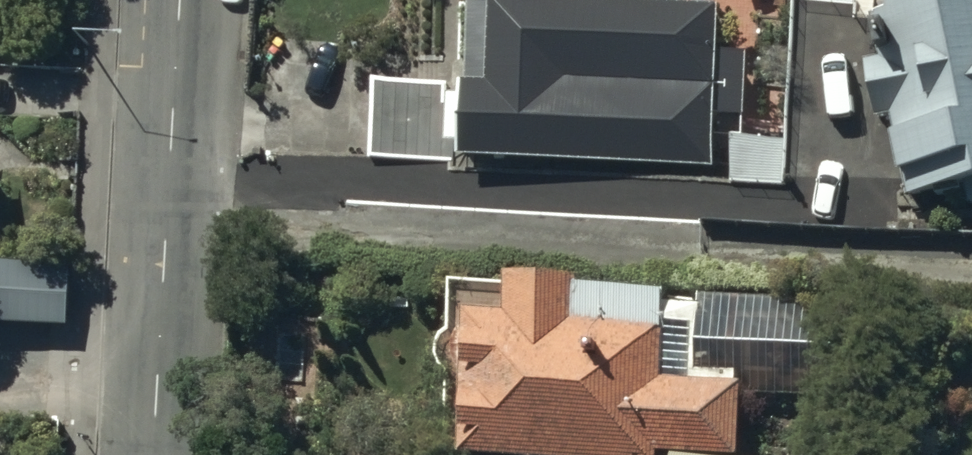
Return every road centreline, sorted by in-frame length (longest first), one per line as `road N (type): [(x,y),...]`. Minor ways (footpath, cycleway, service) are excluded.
road 1 (secondary): [(154,454),(181,0)]

